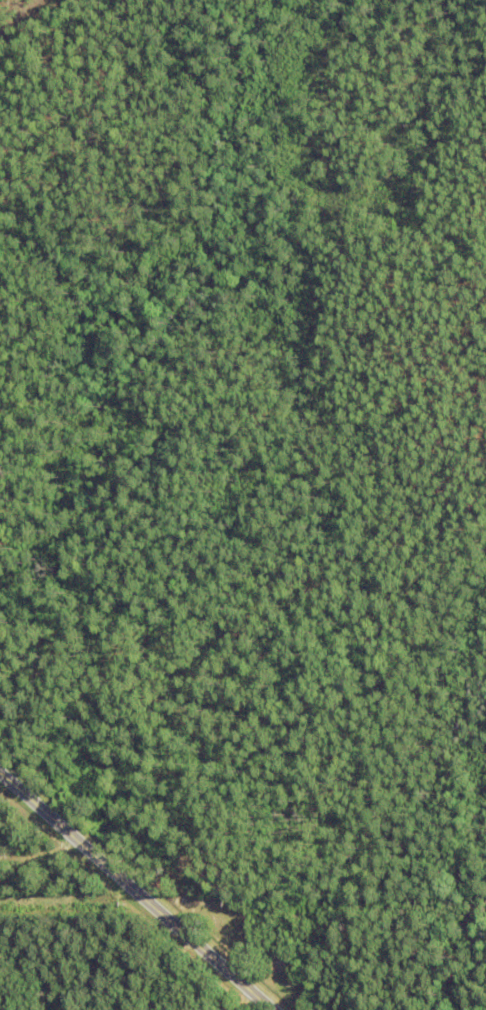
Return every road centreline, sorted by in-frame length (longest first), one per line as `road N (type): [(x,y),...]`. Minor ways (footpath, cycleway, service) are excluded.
road 1 (tertiary): [(275,1009),(0,770)]

